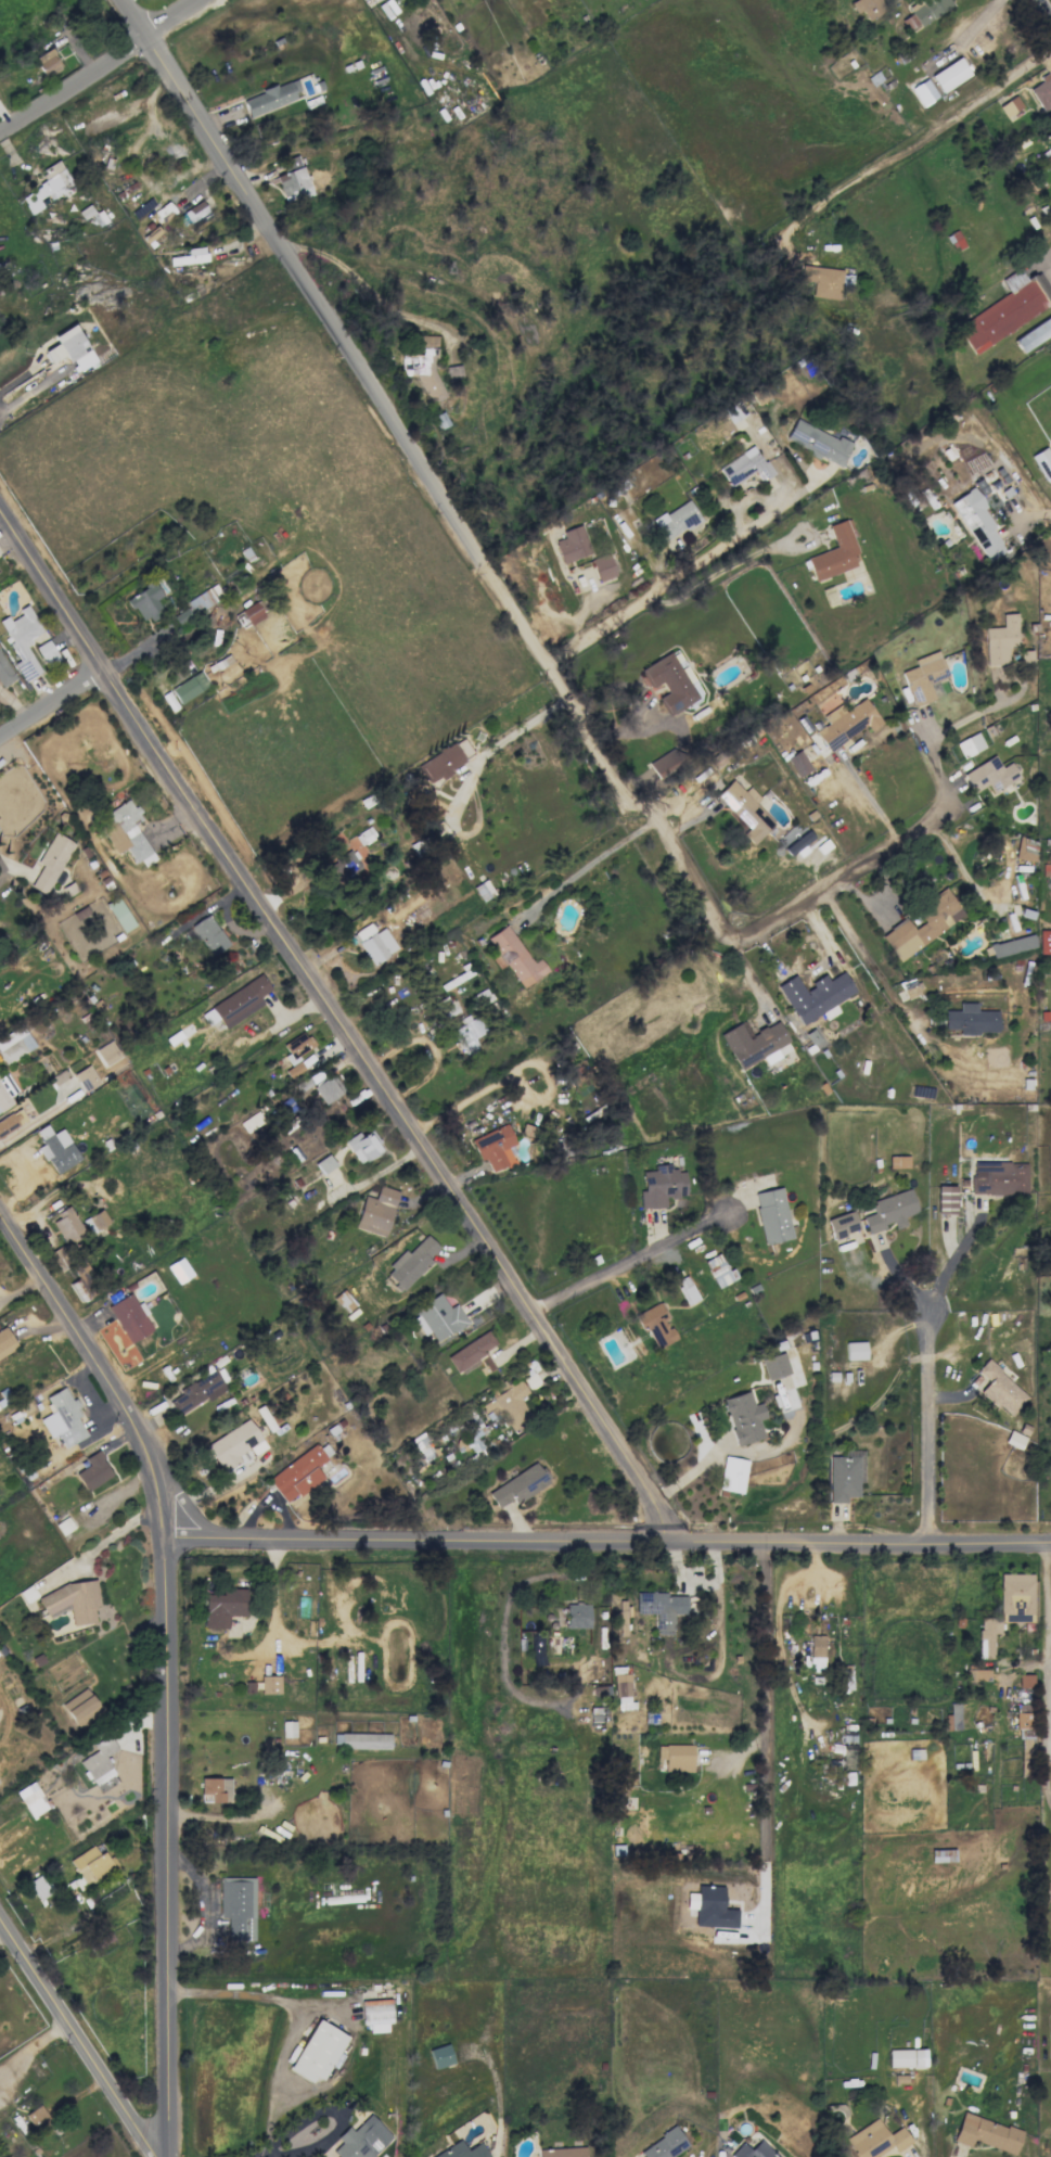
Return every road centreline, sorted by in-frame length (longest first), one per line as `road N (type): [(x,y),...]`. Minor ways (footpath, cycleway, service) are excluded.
road 1 (residential): [(124,0),(633,804),(678,848),(718,921),(735,933),(759,932),(952,801)]
road 2 (residential): [(0,509),(668,1542)]
road 3 (residential): [(1050,1543),(167,1536)]
road 4 (tertiary): [(167,1536),(170,2156)]
road 5 (tertiary): [(0,1213),(138,1427),(167,1536)]
road 6 (residential): [(804,216),(1050,48)]
road 7 (residential): [(0,1916),(161,2156)]
road 8 (residential): [(205,0),(0,135)]
road 9 (residential): [(931,1312),(931,1543)]
road 10 (residential): [(1048,1726),(1048,1543)]
road 11 (residential): [(104,672),(0,740)]

